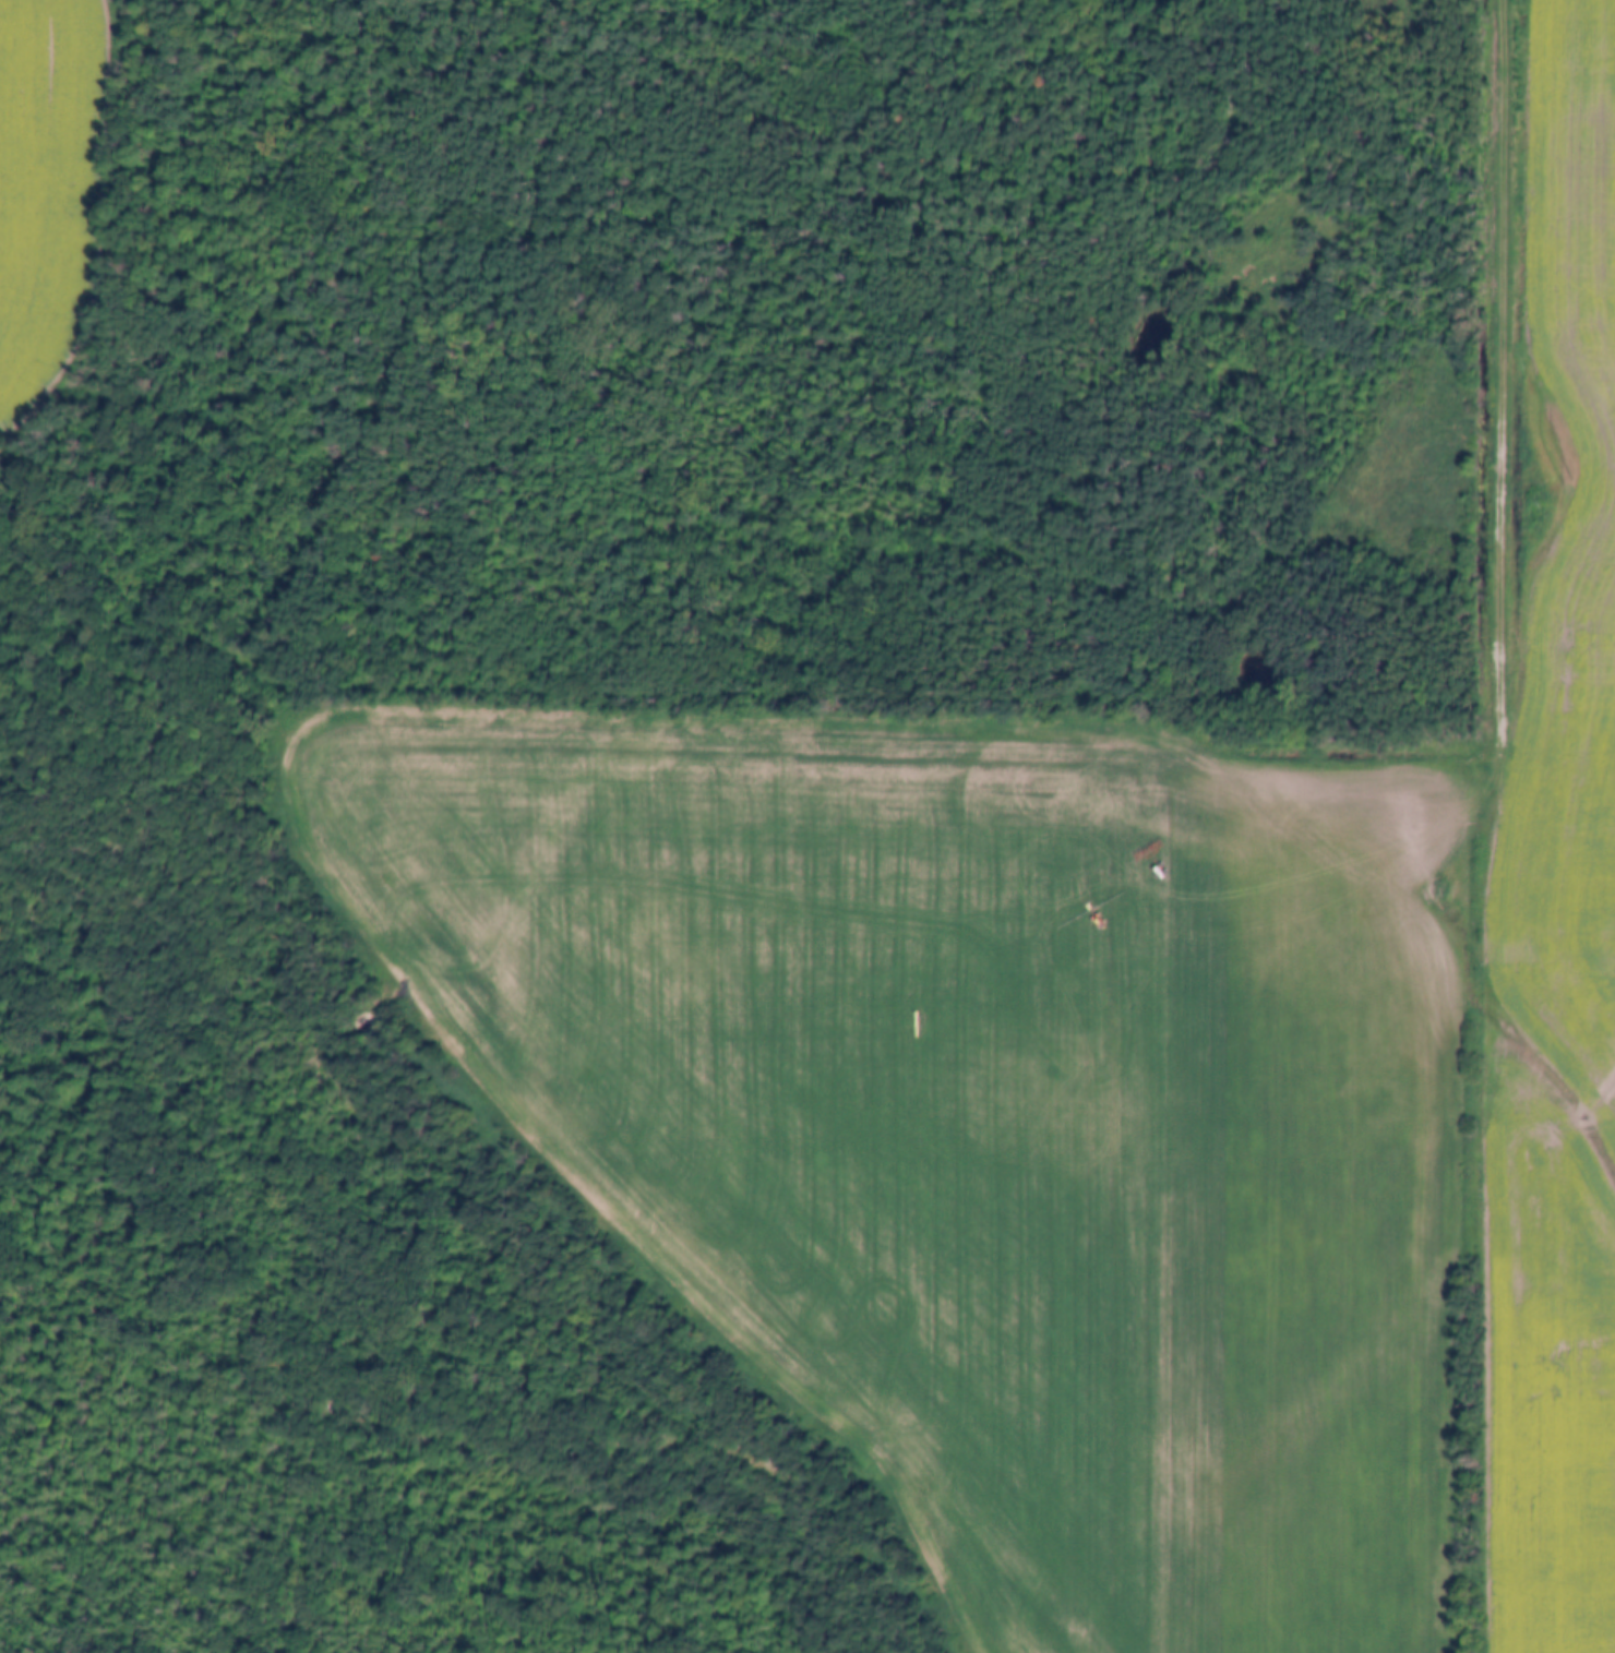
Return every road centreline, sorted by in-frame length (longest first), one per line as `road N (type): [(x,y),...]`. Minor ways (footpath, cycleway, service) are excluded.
road 1 (track): [(1512,0),(1509,719),(1507,753),(1491,790),(1487,848),(1473,1652)]

